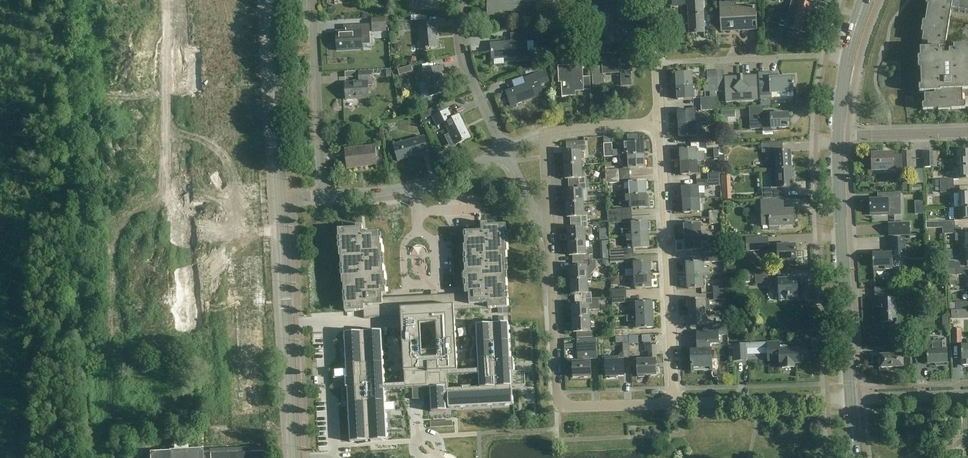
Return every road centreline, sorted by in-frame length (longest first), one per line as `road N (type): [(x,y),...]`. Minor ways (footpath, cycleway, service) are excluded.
road 1 (residential): [(675,404),(660,124)]
road 2 (tertiary): [(850,397),(837,137)]
road 3 (tertiary): [(295,457),(281,200)]
road 4 (tertiary): [(281,200),(268,0)]
road 5 (residential): [(323,195),(314,0)]
road 6 (residential): [(846,60),(657,64)]
road 7 (residential): [(556,408),(549,224)]
road 8 (residential): [(675,404),(850,397)]
road 9 (residential): [(505,154),(470,79),(462,0)]
road 10 (residential): [(967,132),(837,137)]

